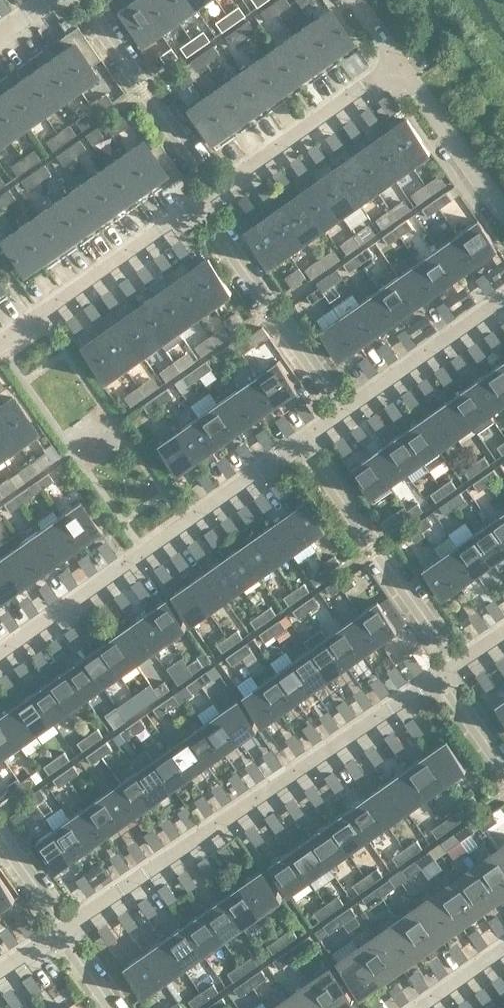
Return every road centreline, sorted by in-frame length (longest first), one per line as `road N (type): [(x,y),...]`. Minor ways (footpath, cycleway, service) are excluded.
road 1 (residential): [(65,930),(442,678)]
road 2 (residential): [(0,656),(302,443)]
road 3 (residential): [(460,666),(302,443)]
road 4 (residential): [(345,411),(198,204)]
road 5 (residential): [(0,344),(198,204)]
road 6 (residential): [(217,191),(82,0)]
road 7 (residential): [(217,191),(398,63)]
road 8 (residential): [(345,411),(503,296)]
road 9 (residential): [(503,213),(398,63)]

